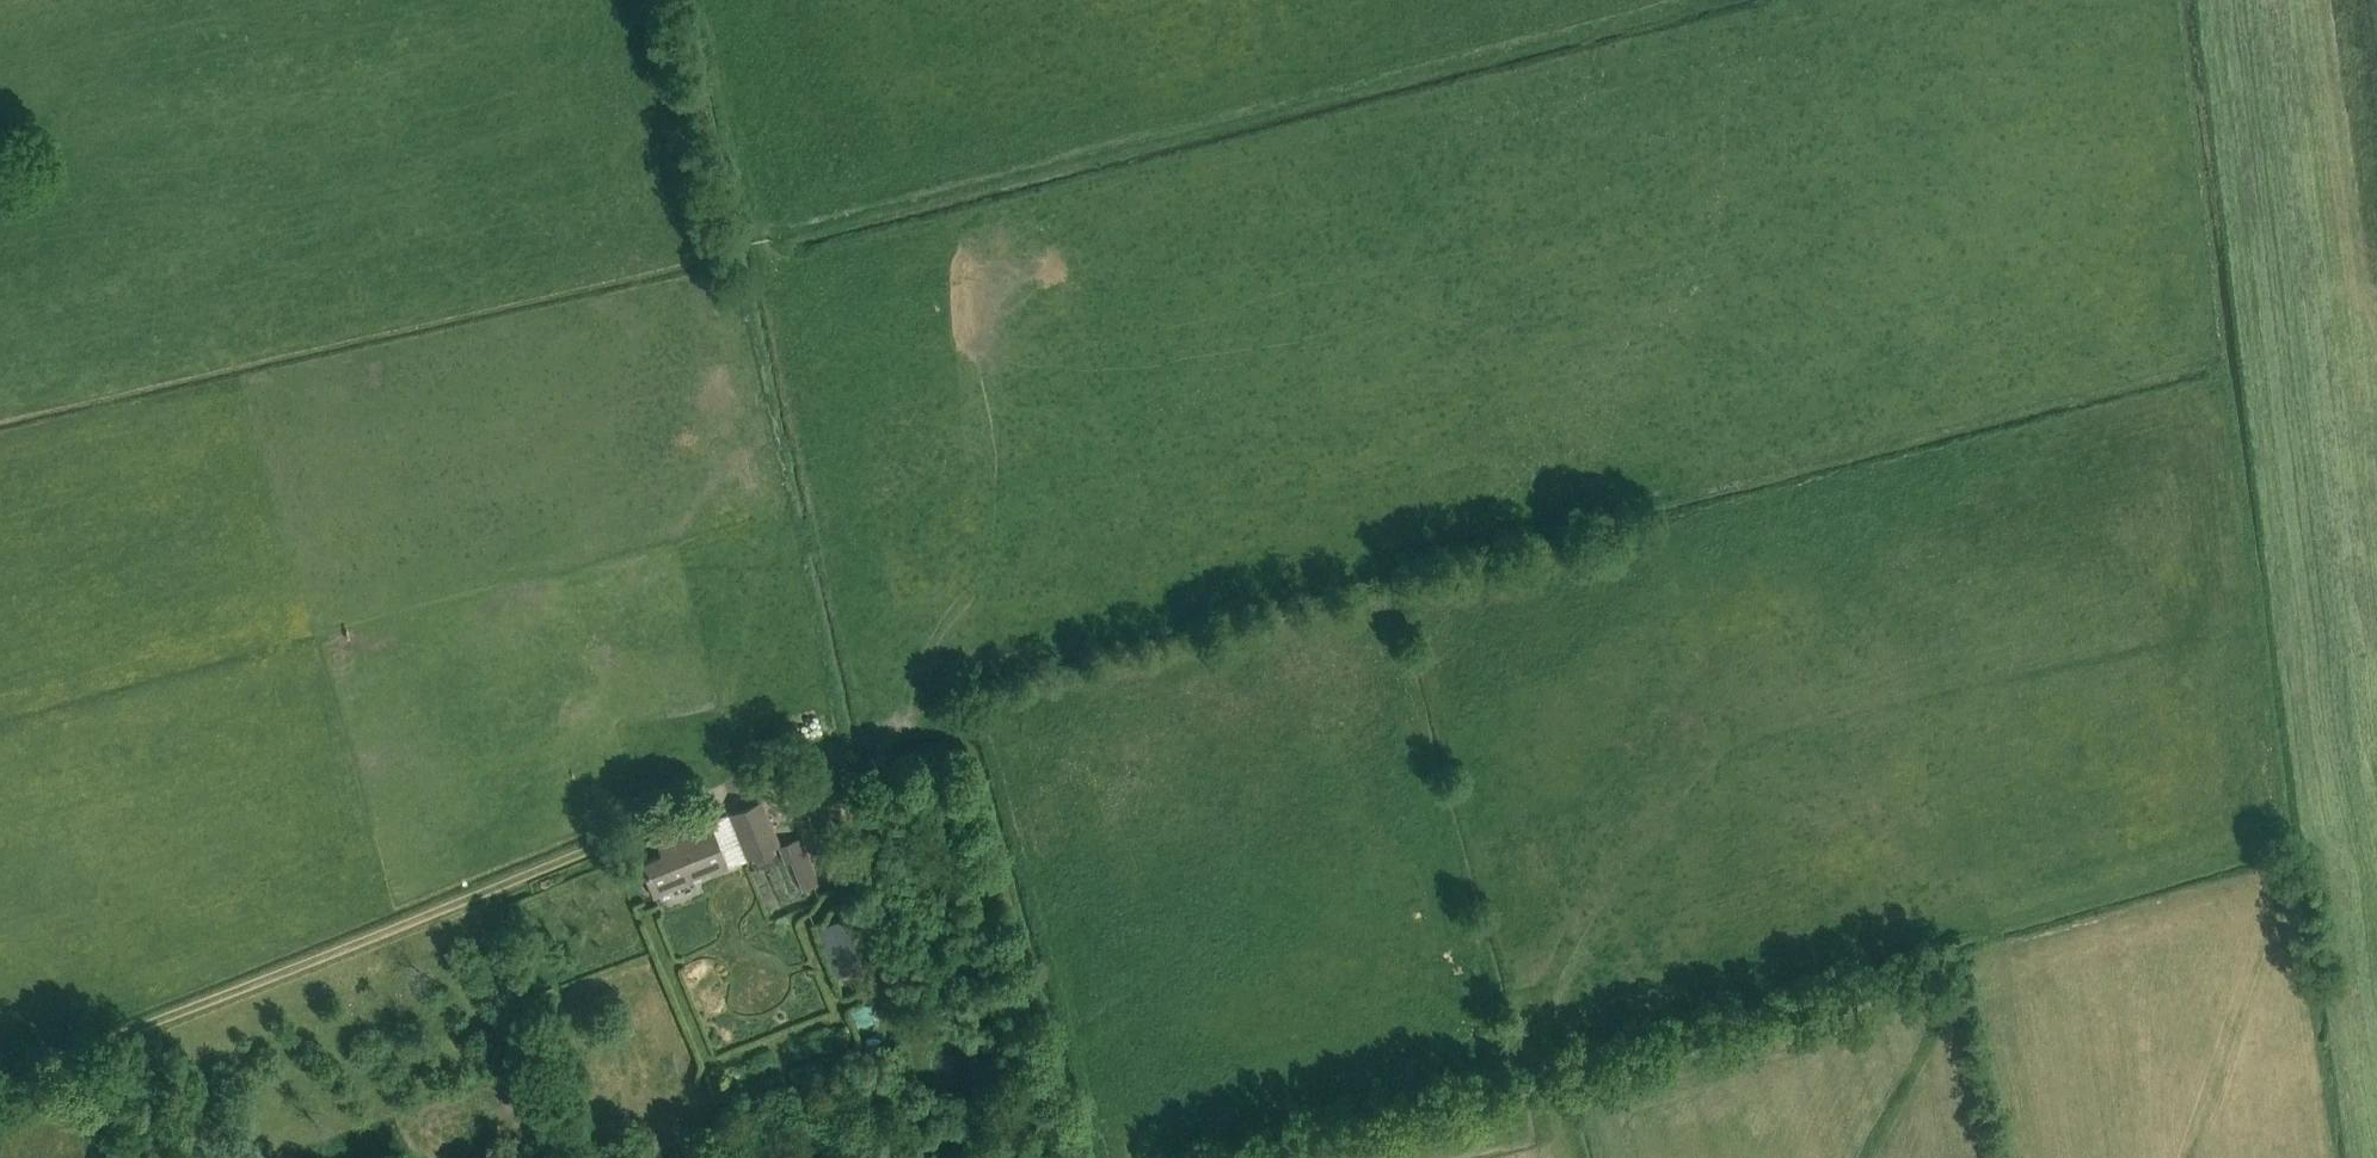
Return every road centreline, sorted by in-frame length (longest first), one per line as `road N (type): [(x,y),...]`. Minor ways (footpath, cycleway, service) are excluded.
road 1 (track): [(2300,0),(2376,648)]

